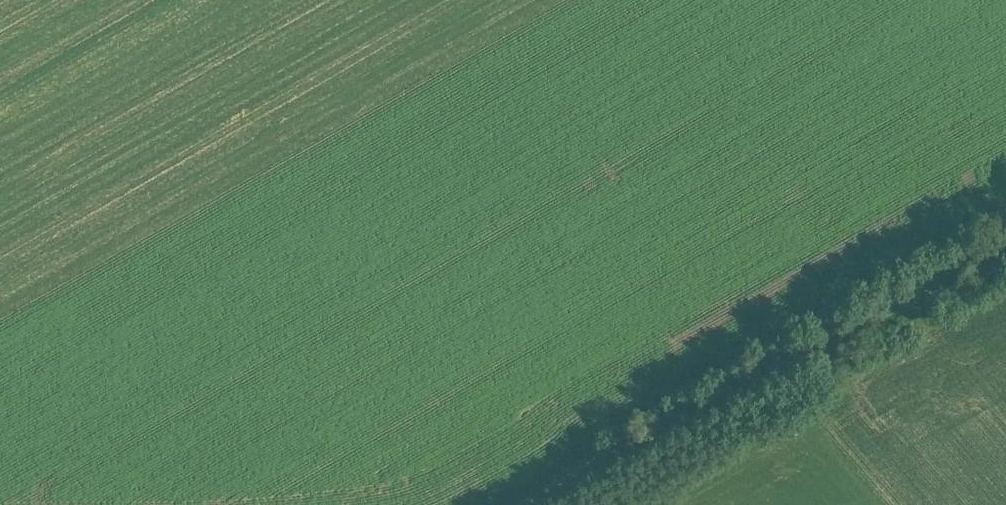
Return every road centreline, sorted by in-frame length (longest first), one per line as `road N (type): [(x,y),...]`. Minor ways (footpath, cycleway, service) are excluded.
road 1 (unclassified): [(532,504),(1005,239)]

